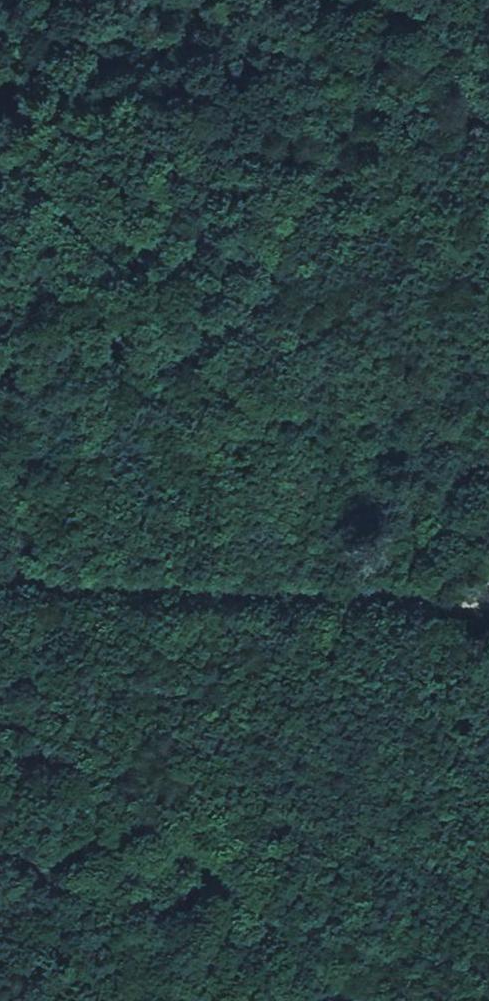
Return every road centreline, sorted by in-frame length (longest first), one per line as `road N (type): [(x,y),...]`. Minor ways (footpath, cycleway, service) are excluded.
road 1 (track): [(0,581),(488,609)]

